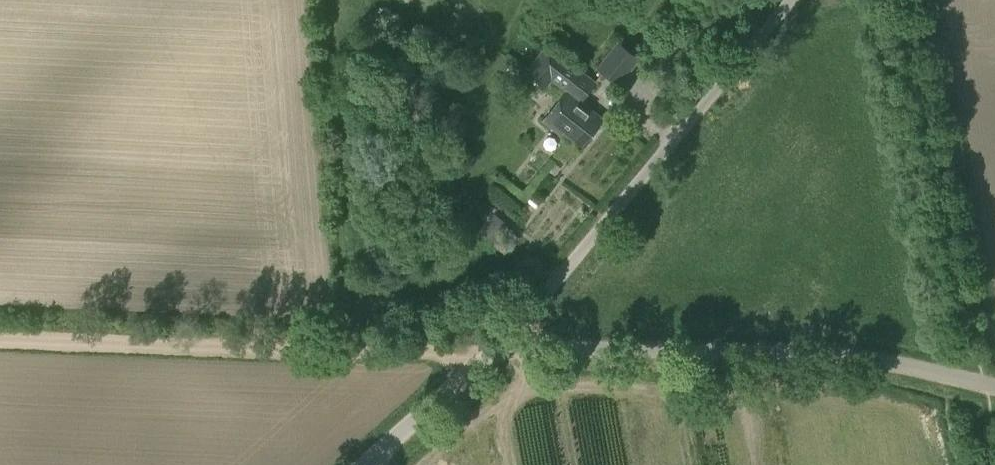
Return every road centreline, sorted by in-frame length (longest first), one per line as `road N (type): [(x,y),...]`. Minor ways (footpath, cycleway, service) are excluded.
road 1 (track): [(0,333),(503,354)]
road 2 (unclassified): [(994,395),(885,373),(646,354),(503,354)]
road 3 (unclassified): [(503,354),(792,0)]
road 4 (track): [(910,0),(974,343),(987,371)]
road 5 (unclassified): [(377,464),(503,354)]

